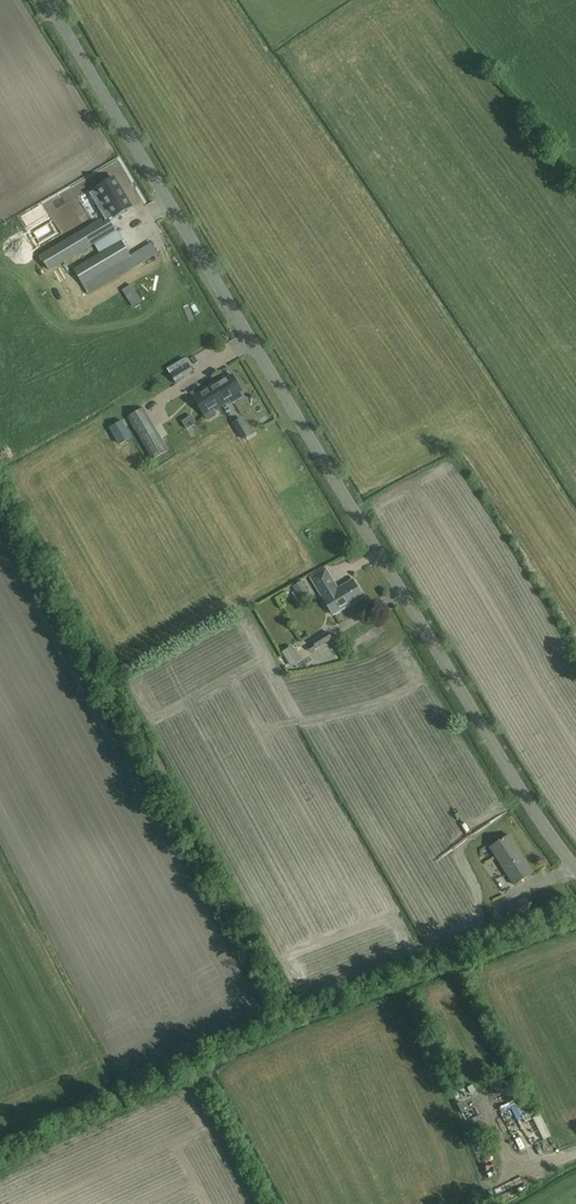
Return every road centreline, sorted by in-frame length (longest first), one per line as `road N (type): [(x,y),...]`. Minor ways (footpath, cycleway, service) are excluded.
road 1 (unclassified): [(575,864),(52,0)]

